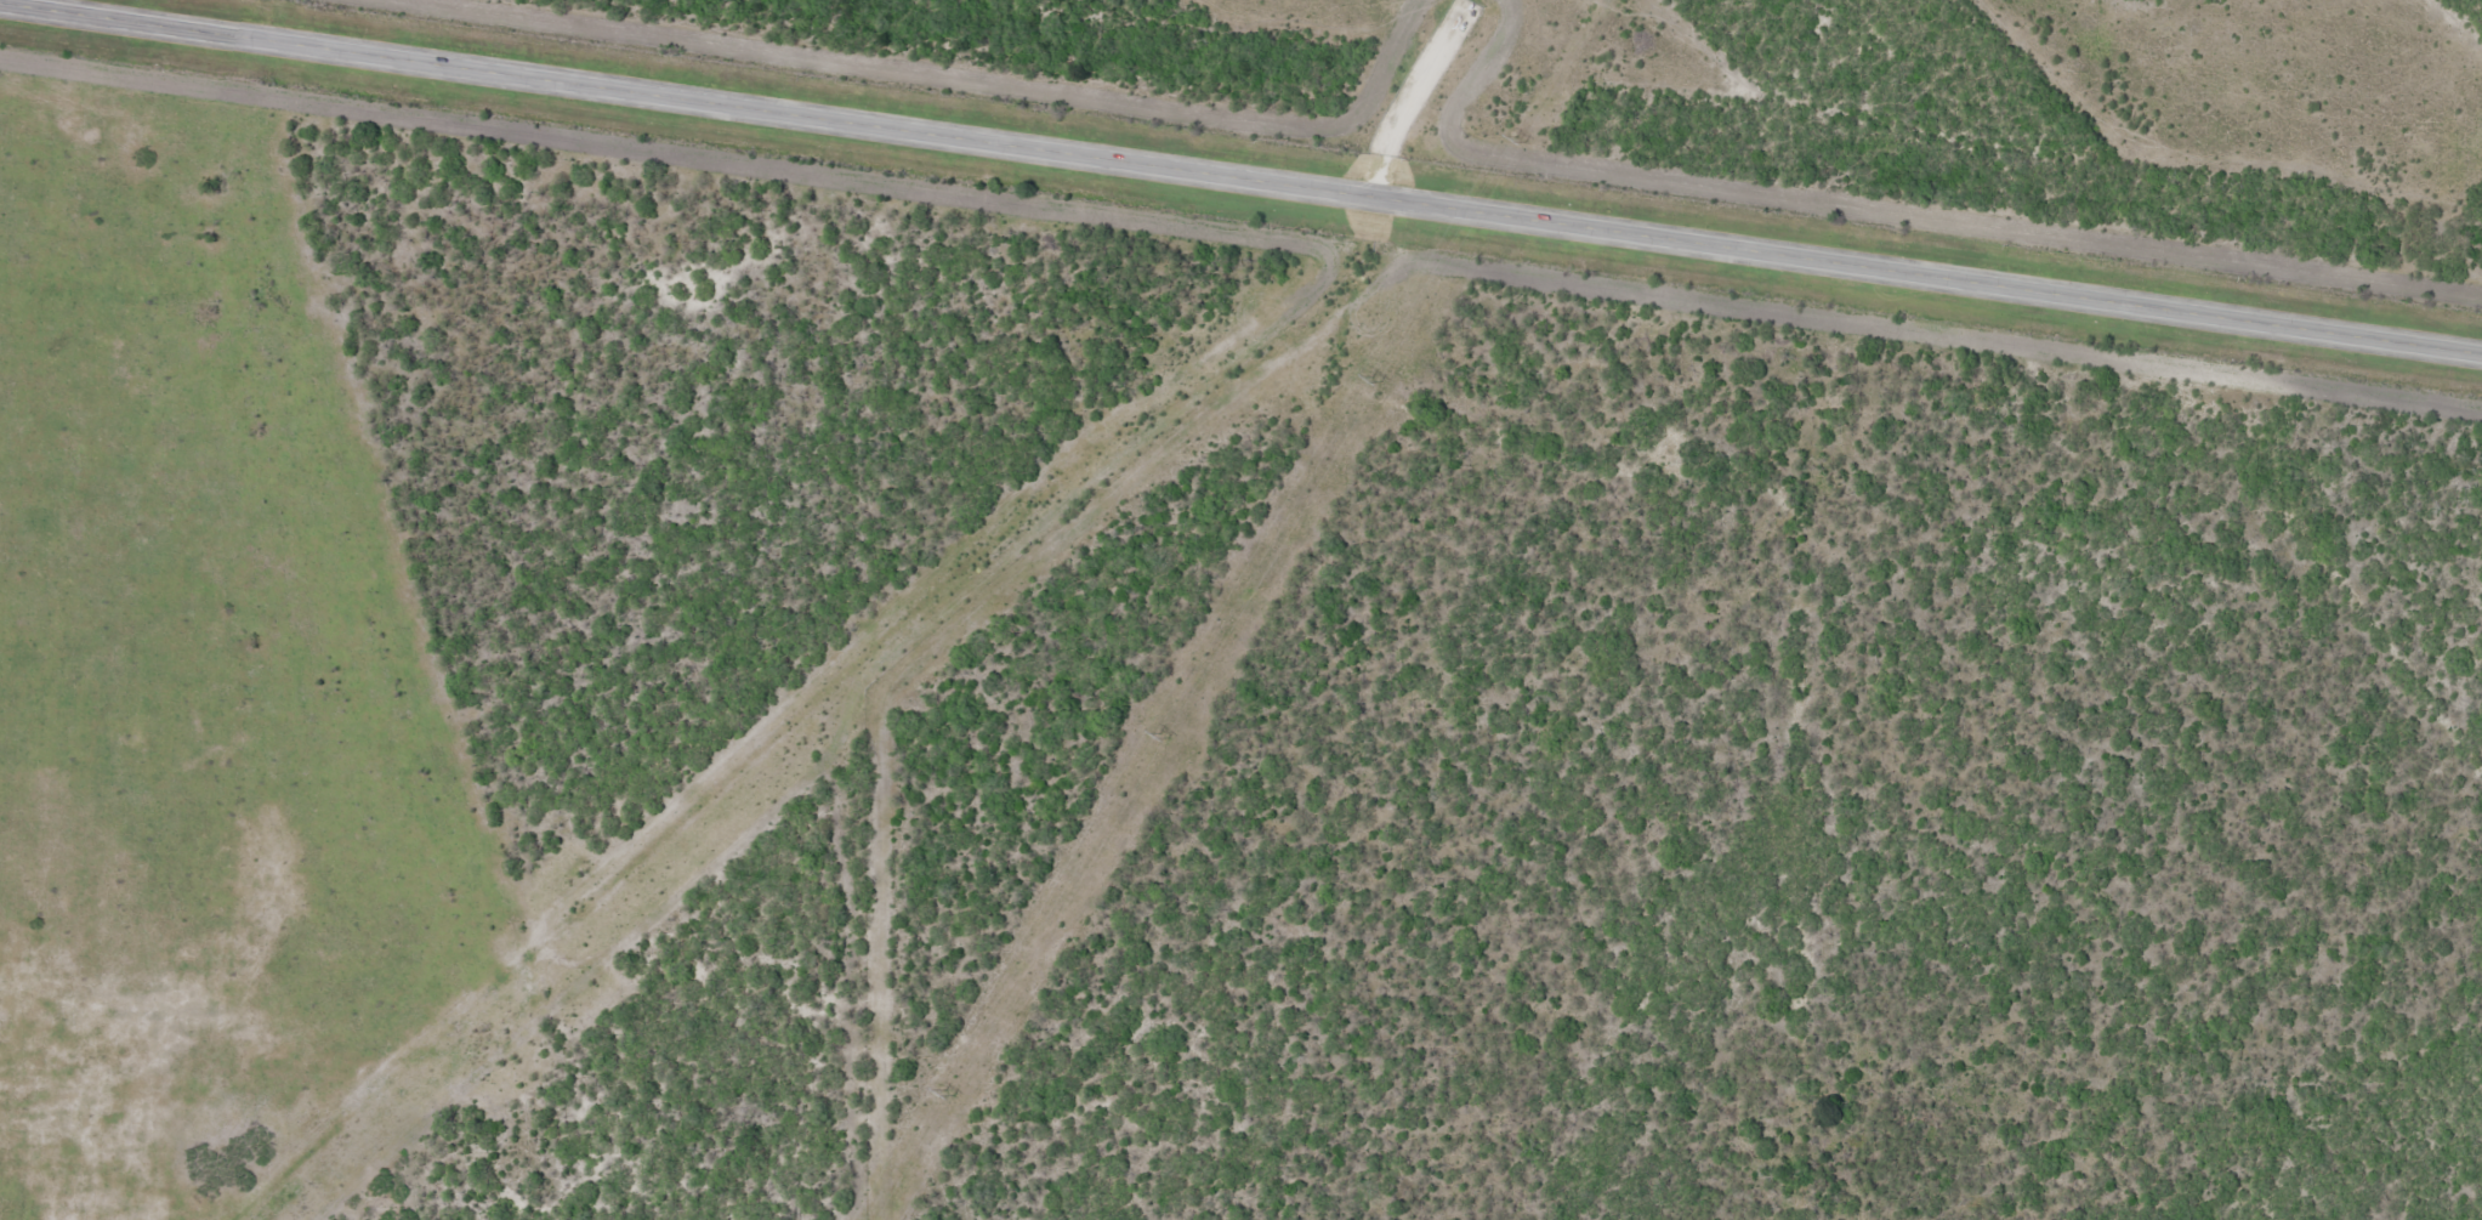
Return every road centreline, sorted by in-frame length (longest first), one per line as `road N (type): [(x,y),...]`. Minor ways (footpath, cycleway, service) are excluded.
road 1 (secondary): [(2481,364),(1492,214),(0,3)]

